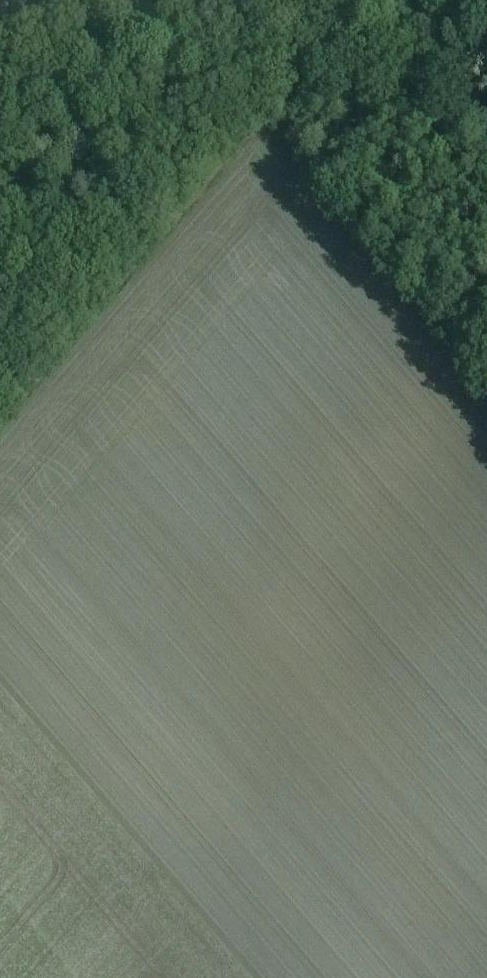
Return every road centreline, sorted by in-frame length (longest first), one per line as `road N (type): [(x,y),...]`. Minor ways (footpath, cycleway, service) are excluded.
road 1 (track): [(397,0),(486,112)]

